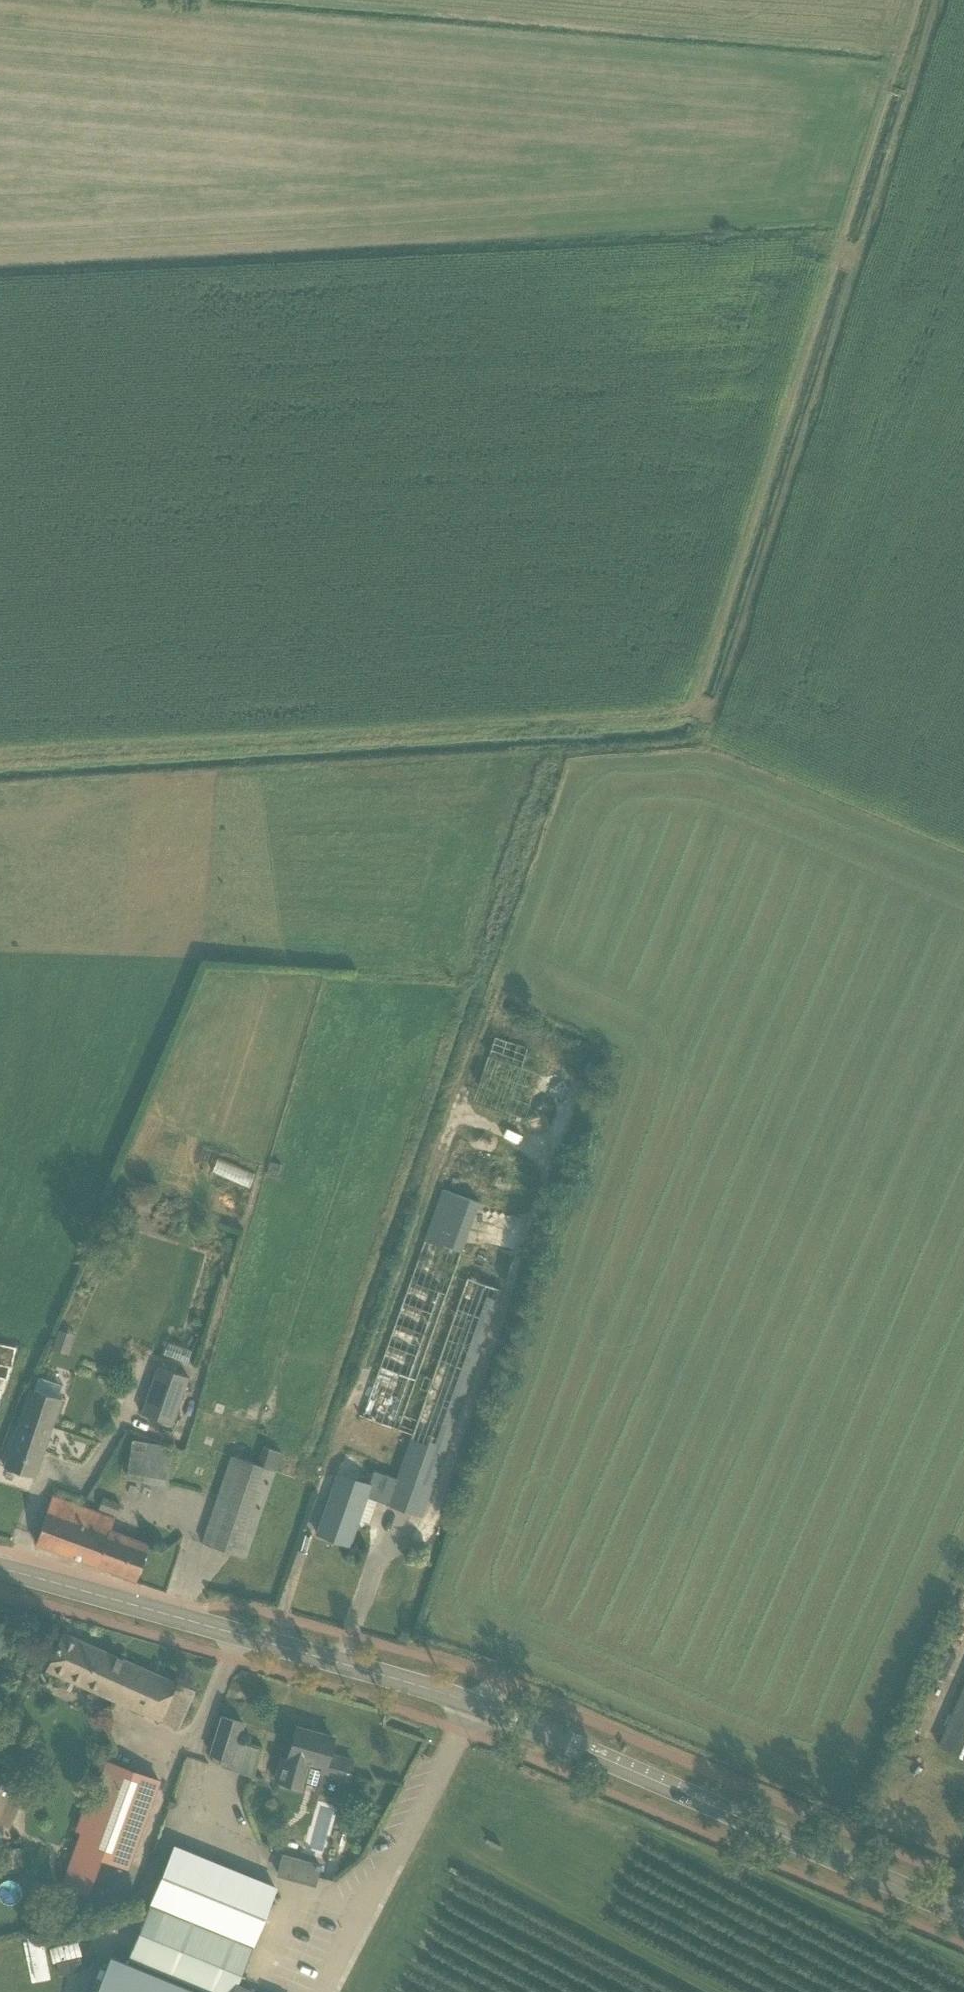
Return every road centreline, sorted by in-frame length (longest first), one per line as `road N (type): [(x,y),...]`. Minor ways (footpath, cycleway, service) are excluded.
road 1 (tertiary): [(580,1744),(389,1677),(0,1571)]
road 2 (tertiary): [(963,1915),(734,1816)]
road 3 (tertiary): [(734,1816),(710,1789),(656,1761),(580,1744)]
road 4 (tertiary): [(580,1744),(617,1775),(697,1812),(734,1816)]

